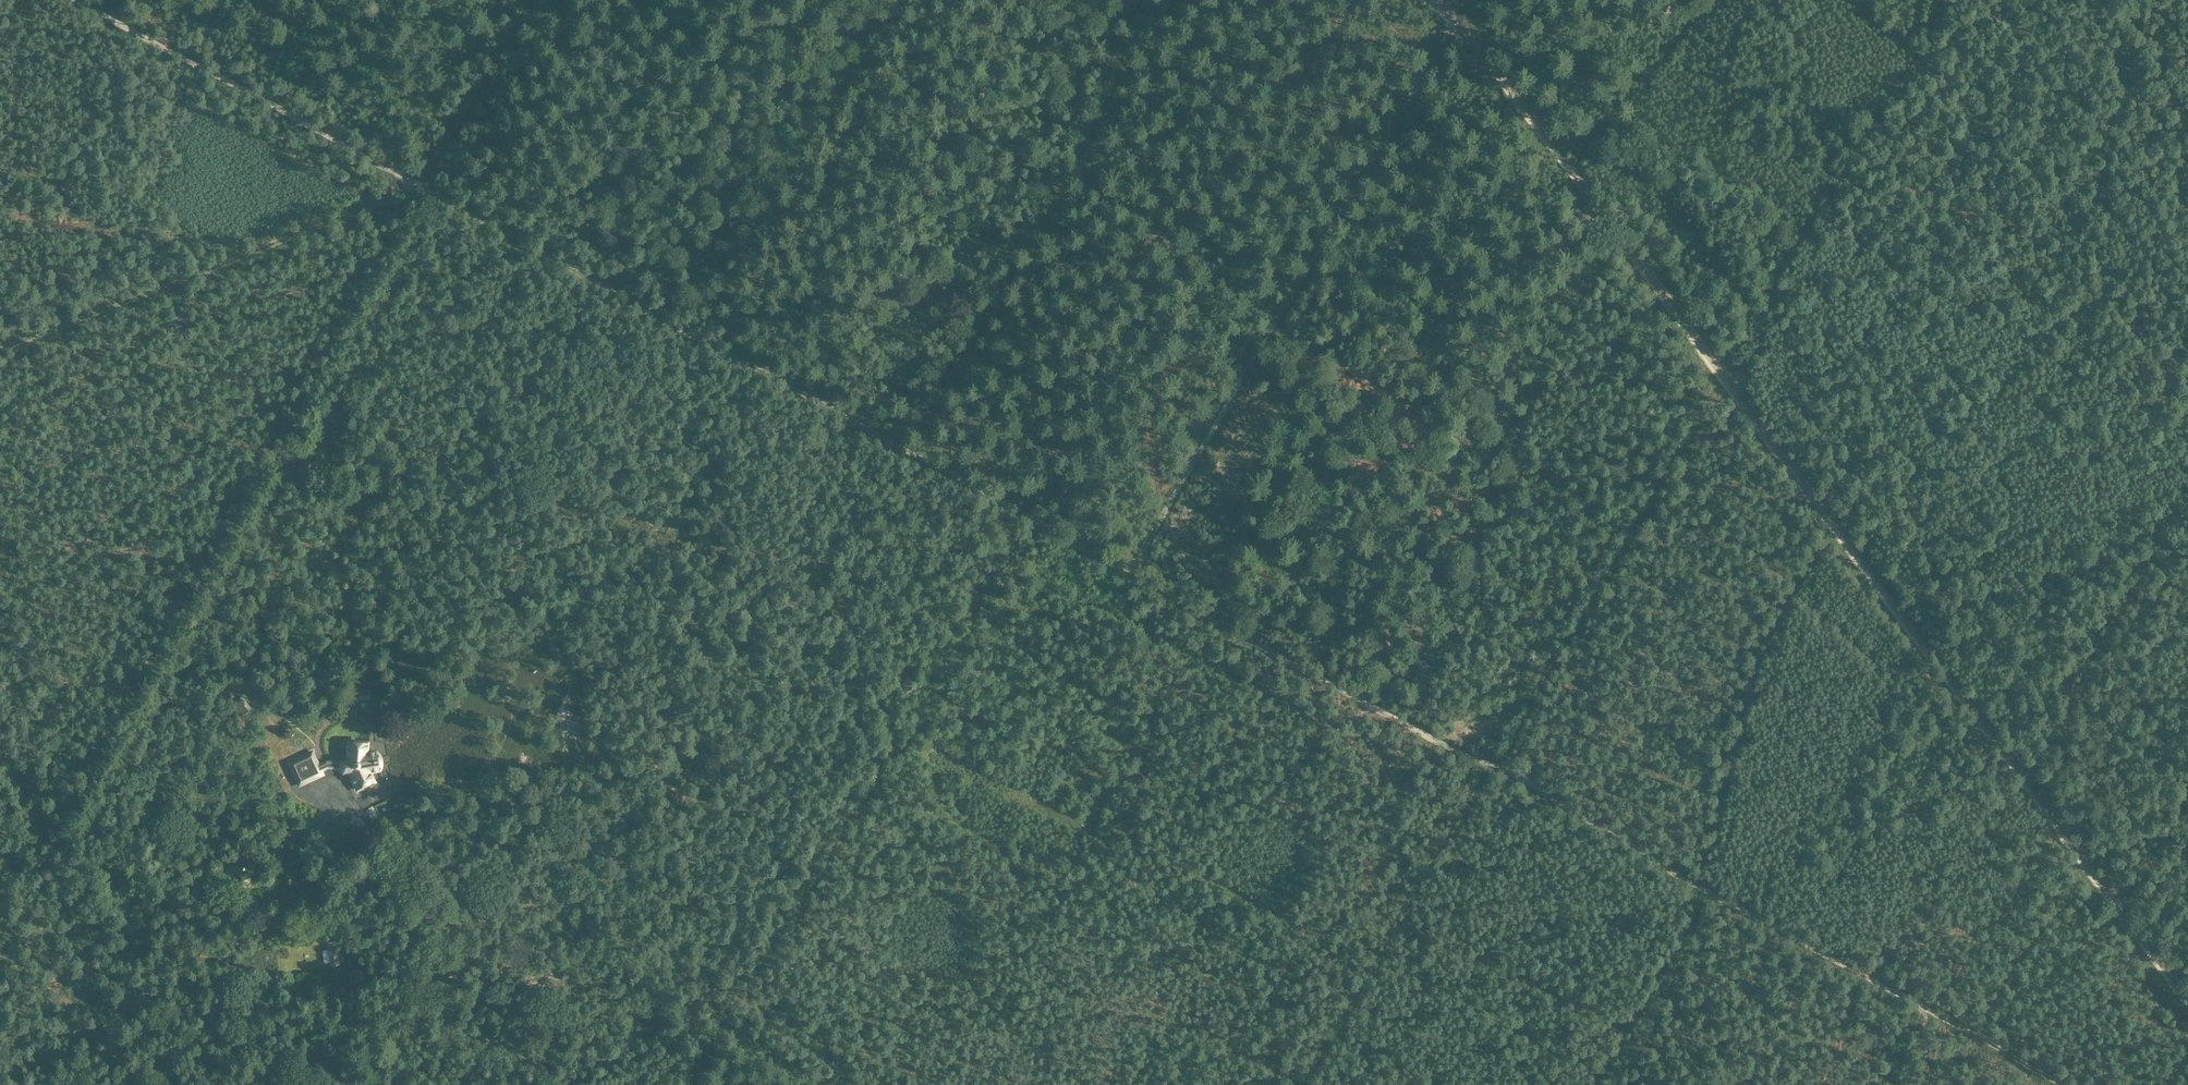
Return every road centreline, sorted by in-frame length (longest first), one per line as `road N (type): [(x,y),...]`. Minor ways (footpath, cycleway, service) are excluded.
road 1 (track): [(1931,1010),(1498,766),(1412,727),(649,312)]
road 2 (track): [(2187,1002),(1461,22),(1437,0)]
road 3 (track): [(649,312),(74,0)]
road 4 (track): [(1458,19),(1129,571)]
road 5 (track): [(578,1084),(410,1002),(237,1084)]
road 6 (track): [(820,0),(649,312)]
road 7 (track): [(2066,1084),(1931,1010)]

